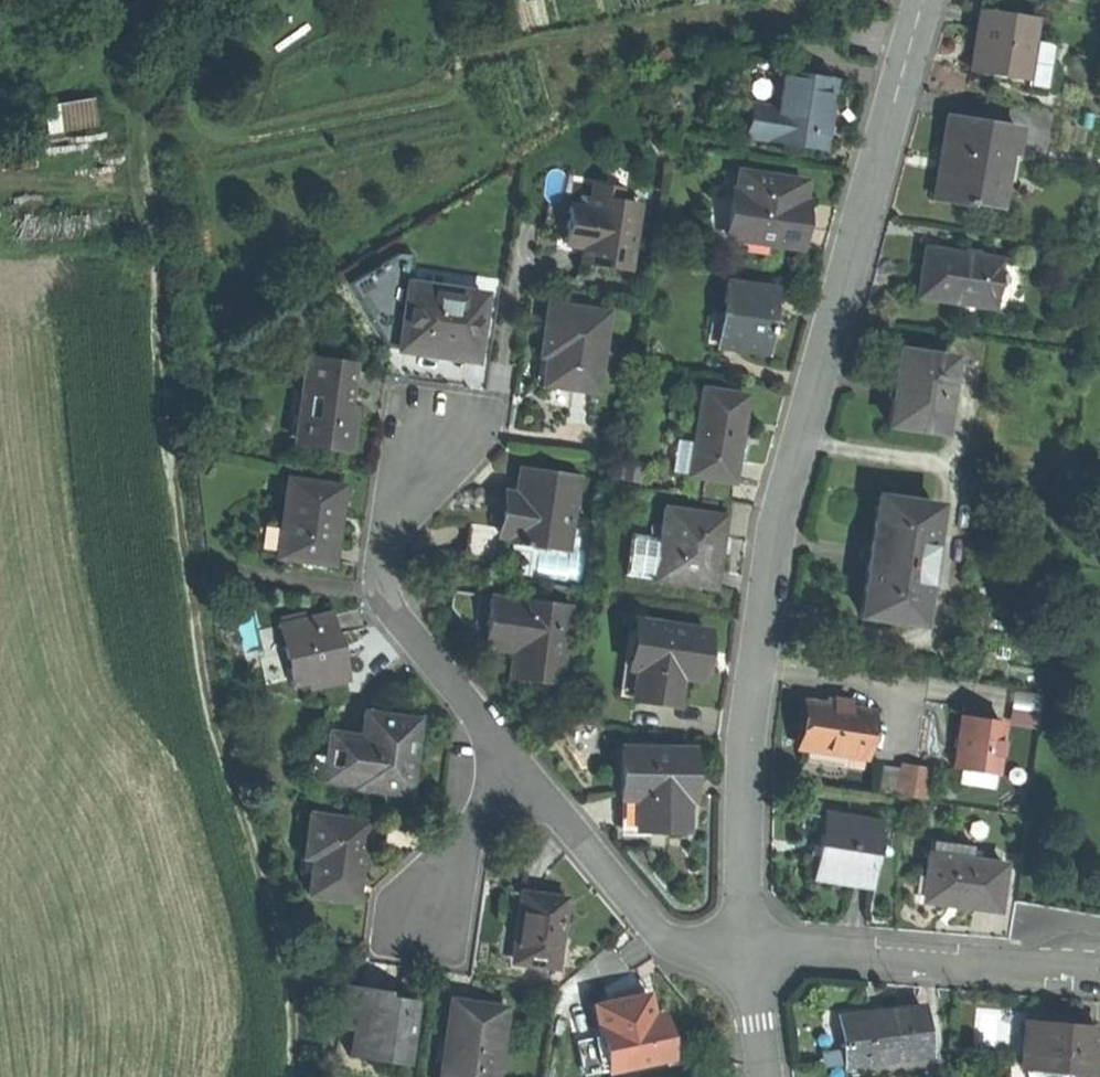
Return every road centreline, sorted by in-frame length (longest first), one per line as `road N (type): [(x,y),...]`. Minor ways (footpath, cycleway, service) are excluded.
road 1 (track): [(297,1076),(295,994),(203,673),(165,364),(151,156),(234,0)]
road 2 (residential): [(747,953),(746,737),(779,520),(923,0)]
road 3 (residential): [(527,783),(385,603),(380,567),(433,447)]
road 4 (residential): [(1099,976),(747,953)]
road 5 (residential): [(747,953),(702,955),(665,942),(527,783)]
road 6 (residential): [(527,783),(484,826),(442,905)]
road 7 (residential): [(747,953),(764,1076)]

